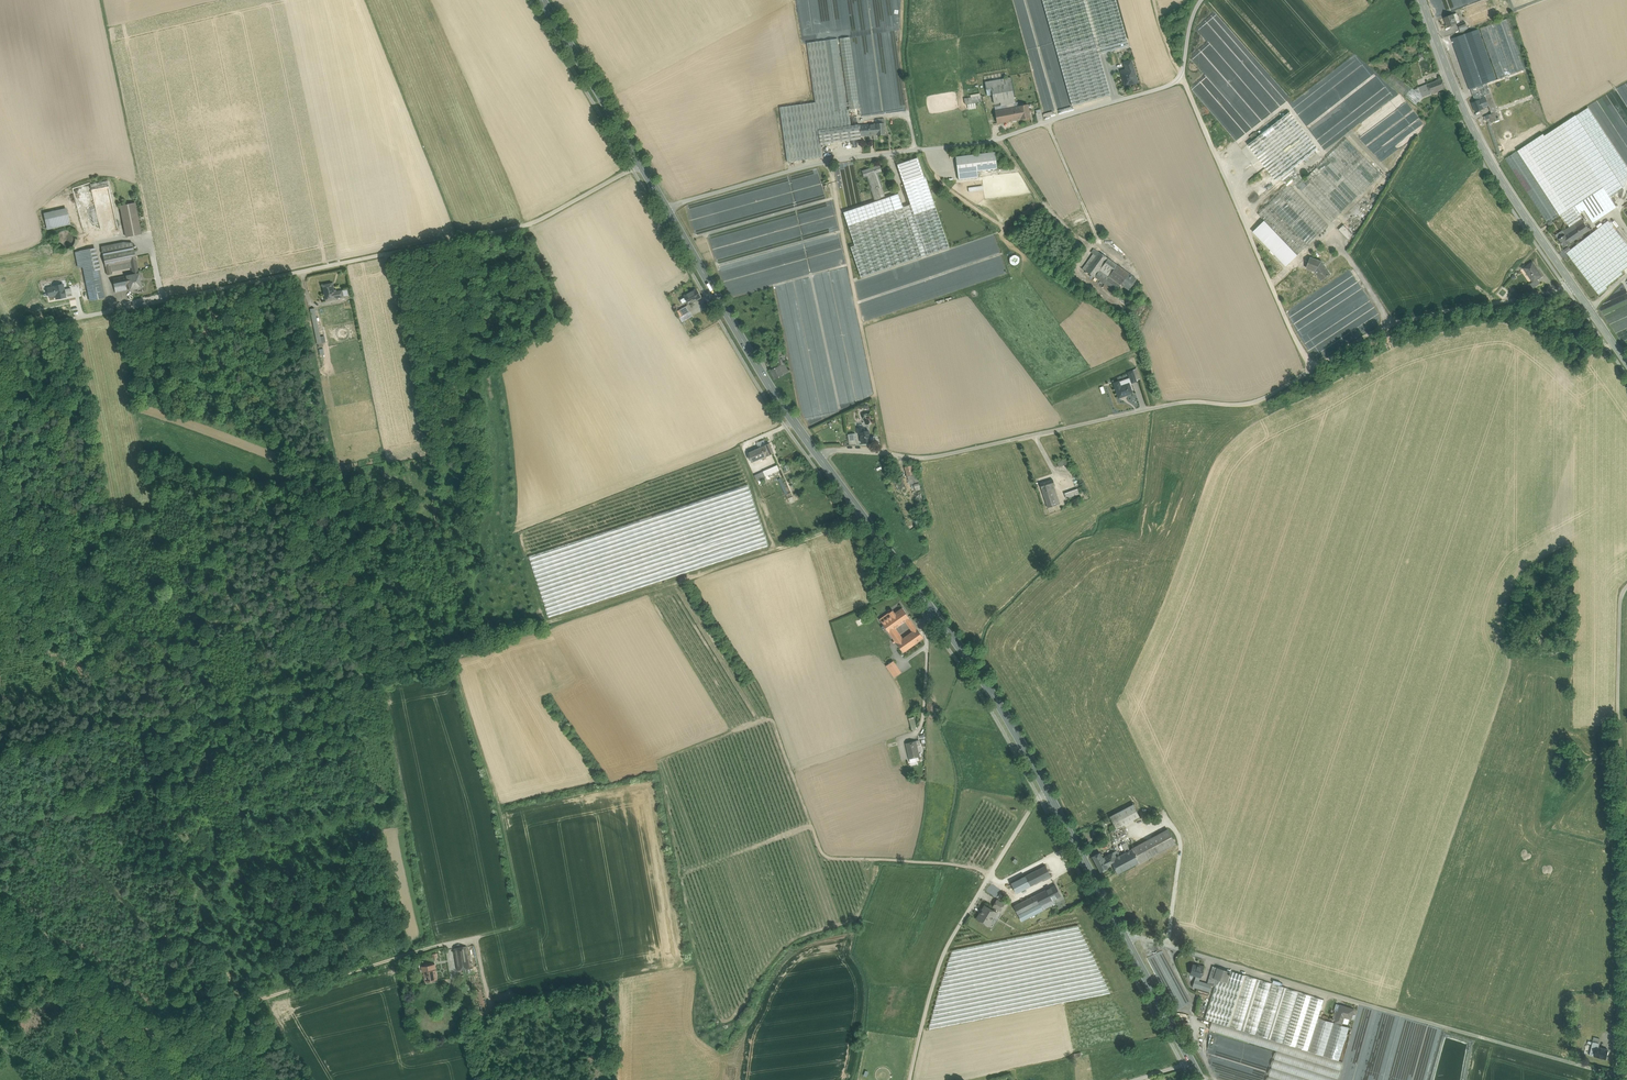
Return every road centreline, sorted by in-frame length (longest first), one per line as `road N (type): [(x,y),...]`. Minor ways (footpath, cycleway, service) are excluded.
road 1 (track): [(147,1033),(520,919),(496,801),(448,658),(431,449),(389,253)]
road 2 (track): [(0,751),(444,659),(810,539),(861,513)]
road 3 (unclassified): [(818,453),(919,460),(1180,403),(1254,403),(1379,328),(1572,284)]
road 4 (unclassified): [(640,164),(545,218),(501,232),(0,333)]
road 5 (track): [(1201,0),(1181,80),(991,140),(826,161),(666,208)]
road 6 (track): [(991,875),(830,858),(816,827),(806,827),(681,877),(662,771),(507,804)]
road 7 (primary): [(818,453),(972,665),(1125,936)]
road 8 (residential): [(1125,936),(1618,1075)]
road 9 (residential): [(1618,1075),(1619,633),(1626,586)]
road 10 (primary): [(640,164),(818,453)]
road 11 (tertiary): [(1422,0),(1471,125),(1572,284)]
road 12 (track): [(912,1079),(959,929),(1048,792)]
road 13 (track): [(1310,372),(1181,80)]
road 14 (track): [(0,900),(202,1079)]
road 15 (primary): [(541,0),(640,164)]
road 16 (primary): [(1125,936),(1193,1062)]
road 17 (track): [(989,879),(1001,884),(1047,861),(1054,877),(1013,899)]

